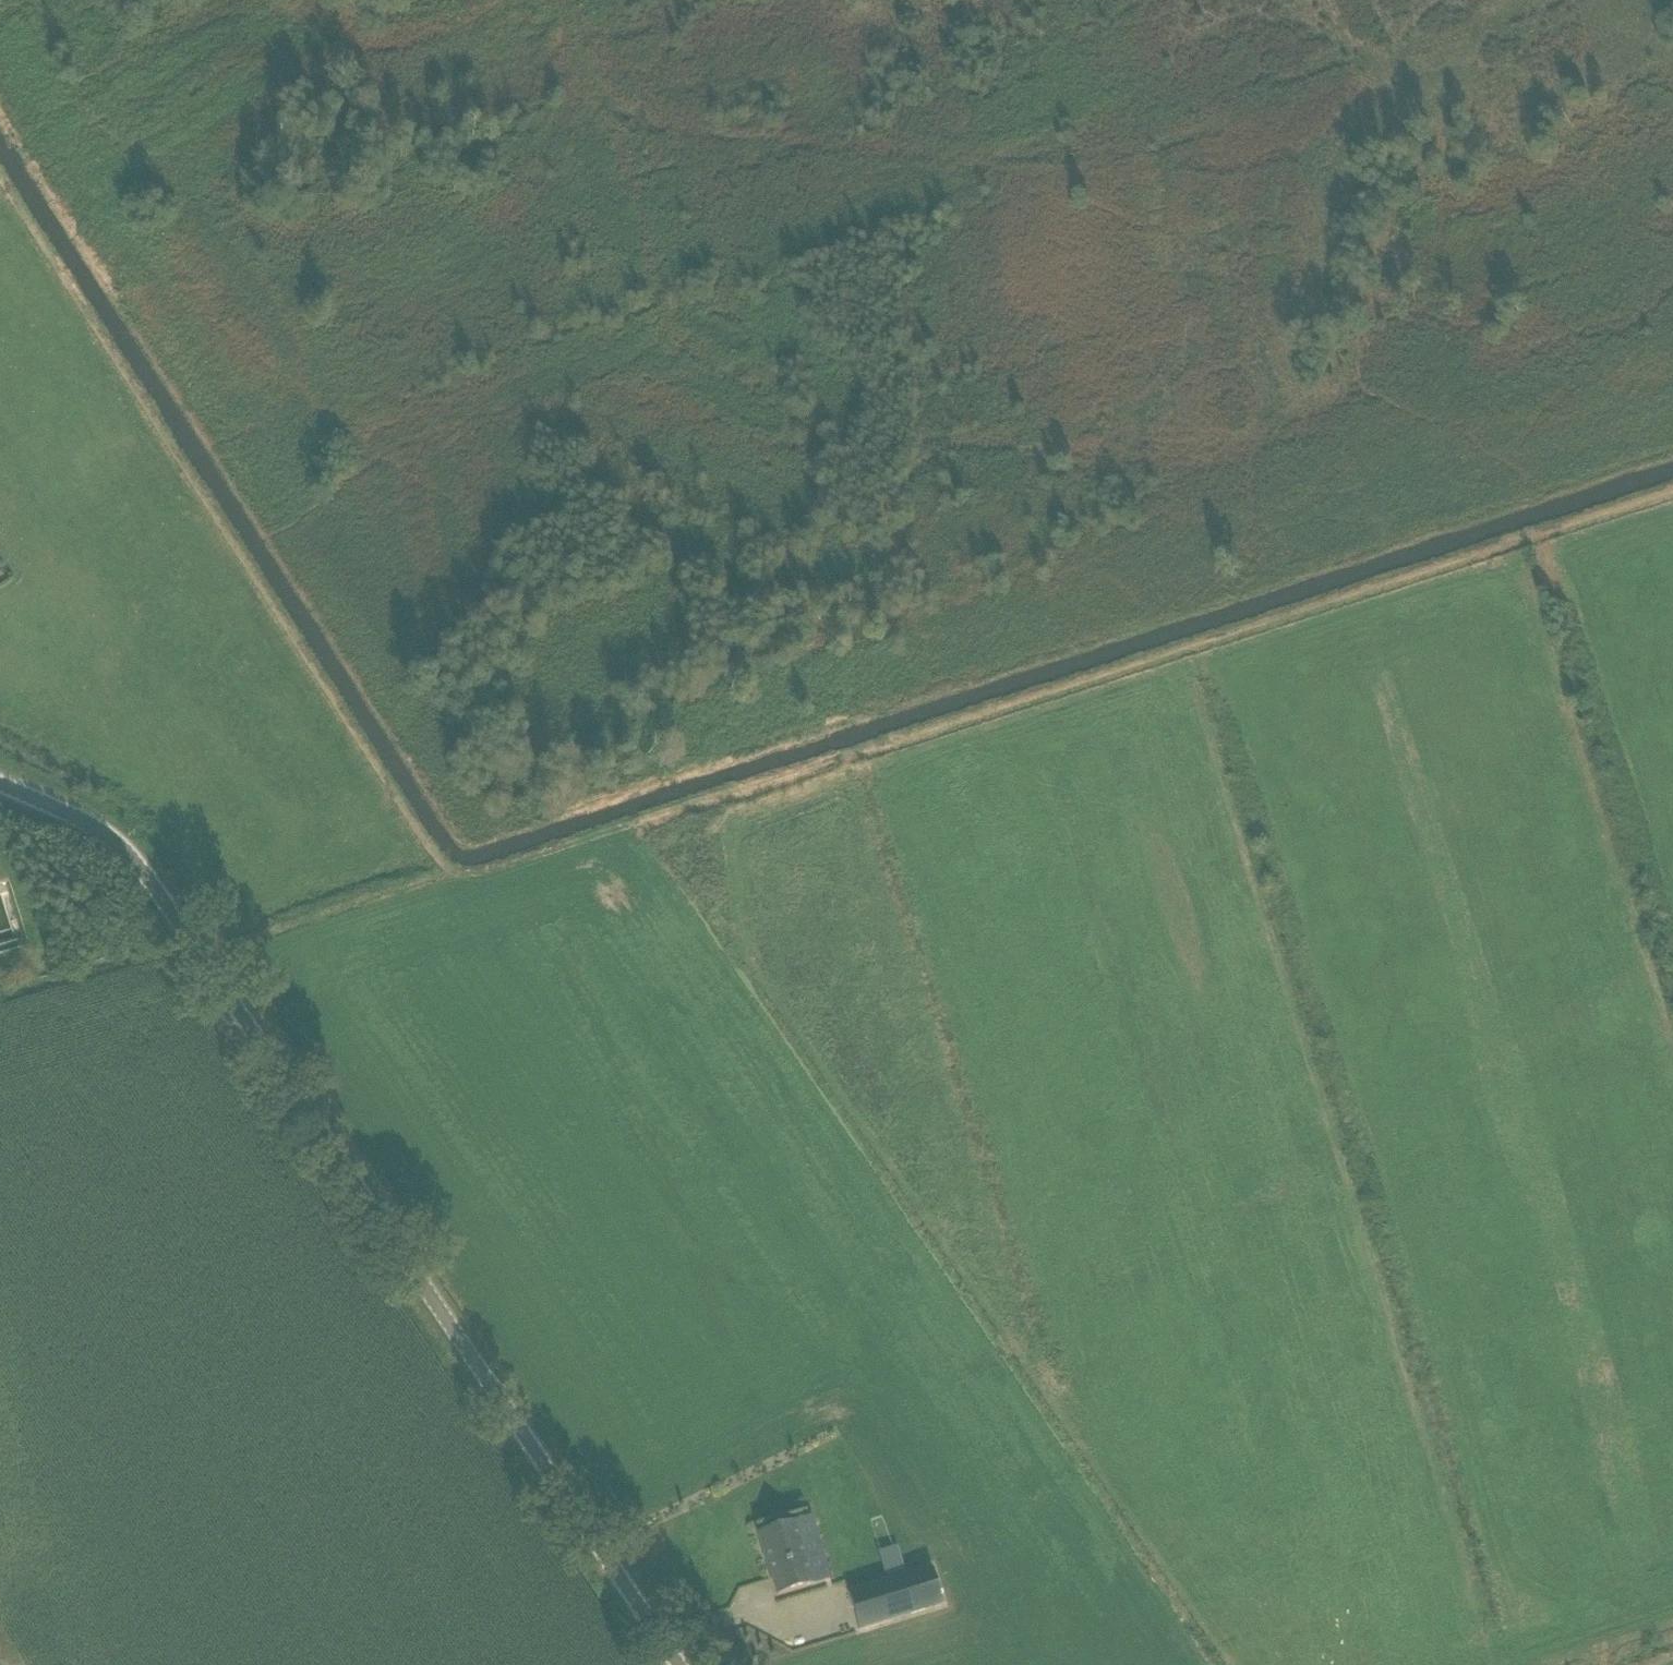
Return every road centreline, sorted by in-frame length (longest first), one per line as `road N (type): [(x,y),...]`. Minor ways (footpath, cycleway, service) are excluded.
road 1 (unclassified): [(678,1664),(385,1228),(132,875),(99,841),(0,798)]

